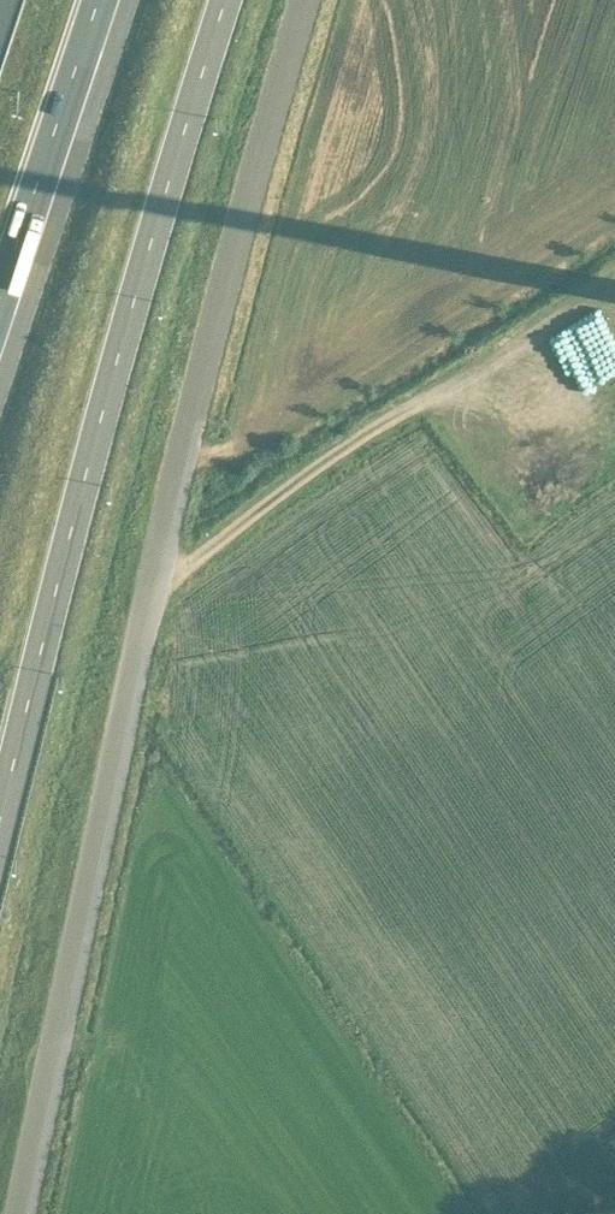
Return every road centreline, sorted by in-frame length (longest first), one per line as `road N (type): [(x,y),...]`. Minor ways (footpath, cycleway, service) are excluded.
road 1 (unclassified): [(24,1213),(210,358),(312,0)]
road 2 (tertiary): [(0,801),(62,542),(221,0)]
road 3 (track): [(158,592),(539,321)]
road 4 (motorway): [(0,317),(104,0)]

